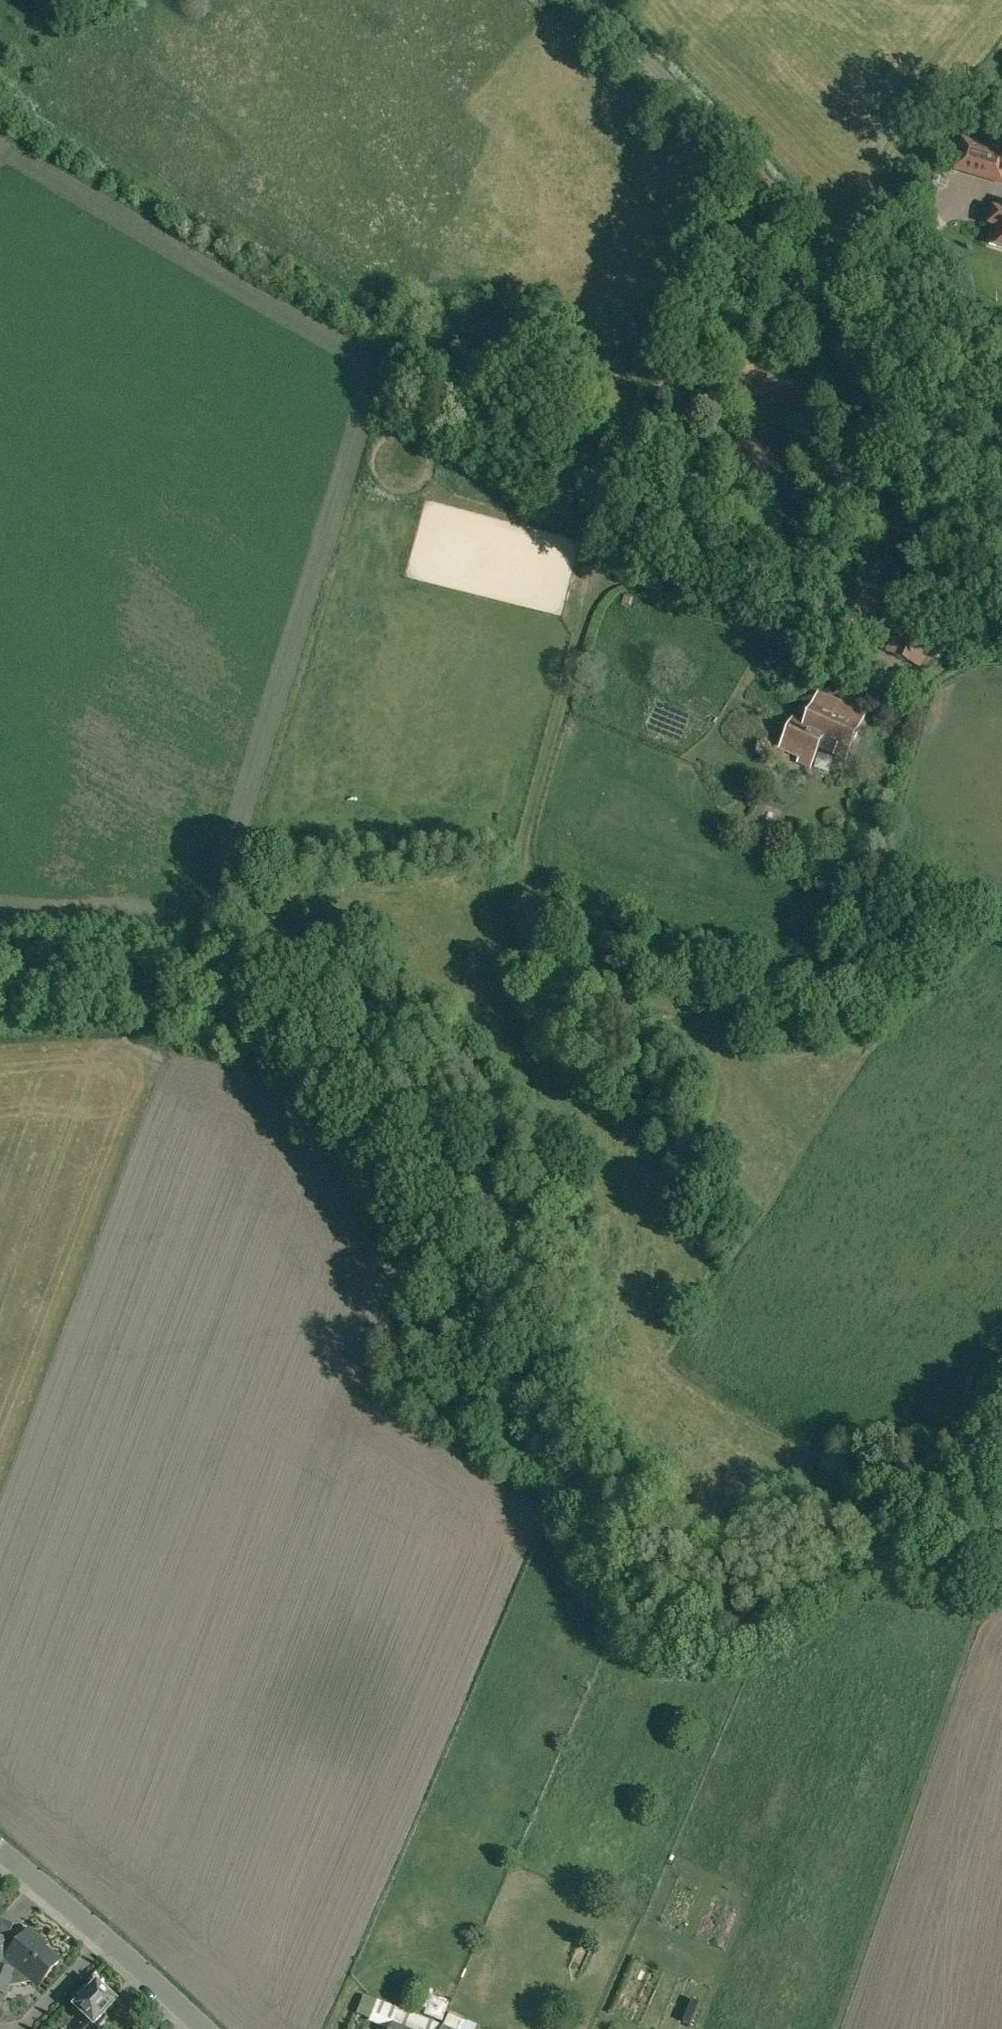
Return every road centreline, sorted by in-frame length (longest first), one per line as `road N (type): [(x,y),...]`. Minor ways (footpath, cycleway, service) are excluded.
road 1 (unclassified): [(1001,430),(590,0)]
road 2 (tertiary): [(204,2028),(0,1851)]

